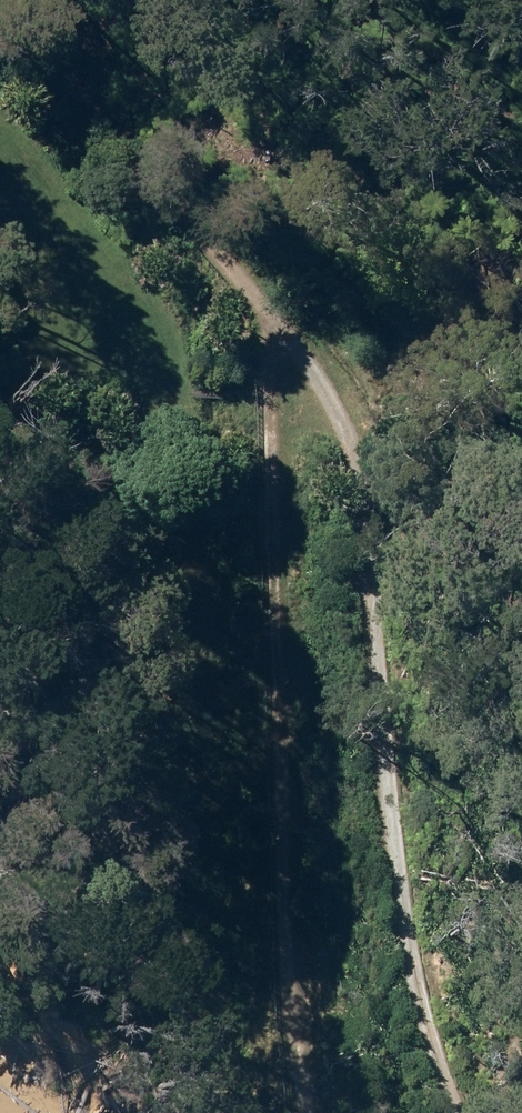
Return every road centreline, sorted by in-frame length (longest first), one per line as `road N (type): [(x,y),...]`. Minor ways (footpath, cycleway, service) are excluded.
road 1 (track): [(0,9),(133,179),(240,264),(279,339),(342,421),(360,473),(349,781),(394,972),(446,1112)]
road 2 (track): [(279,339),(284,973),(298,1112)]

